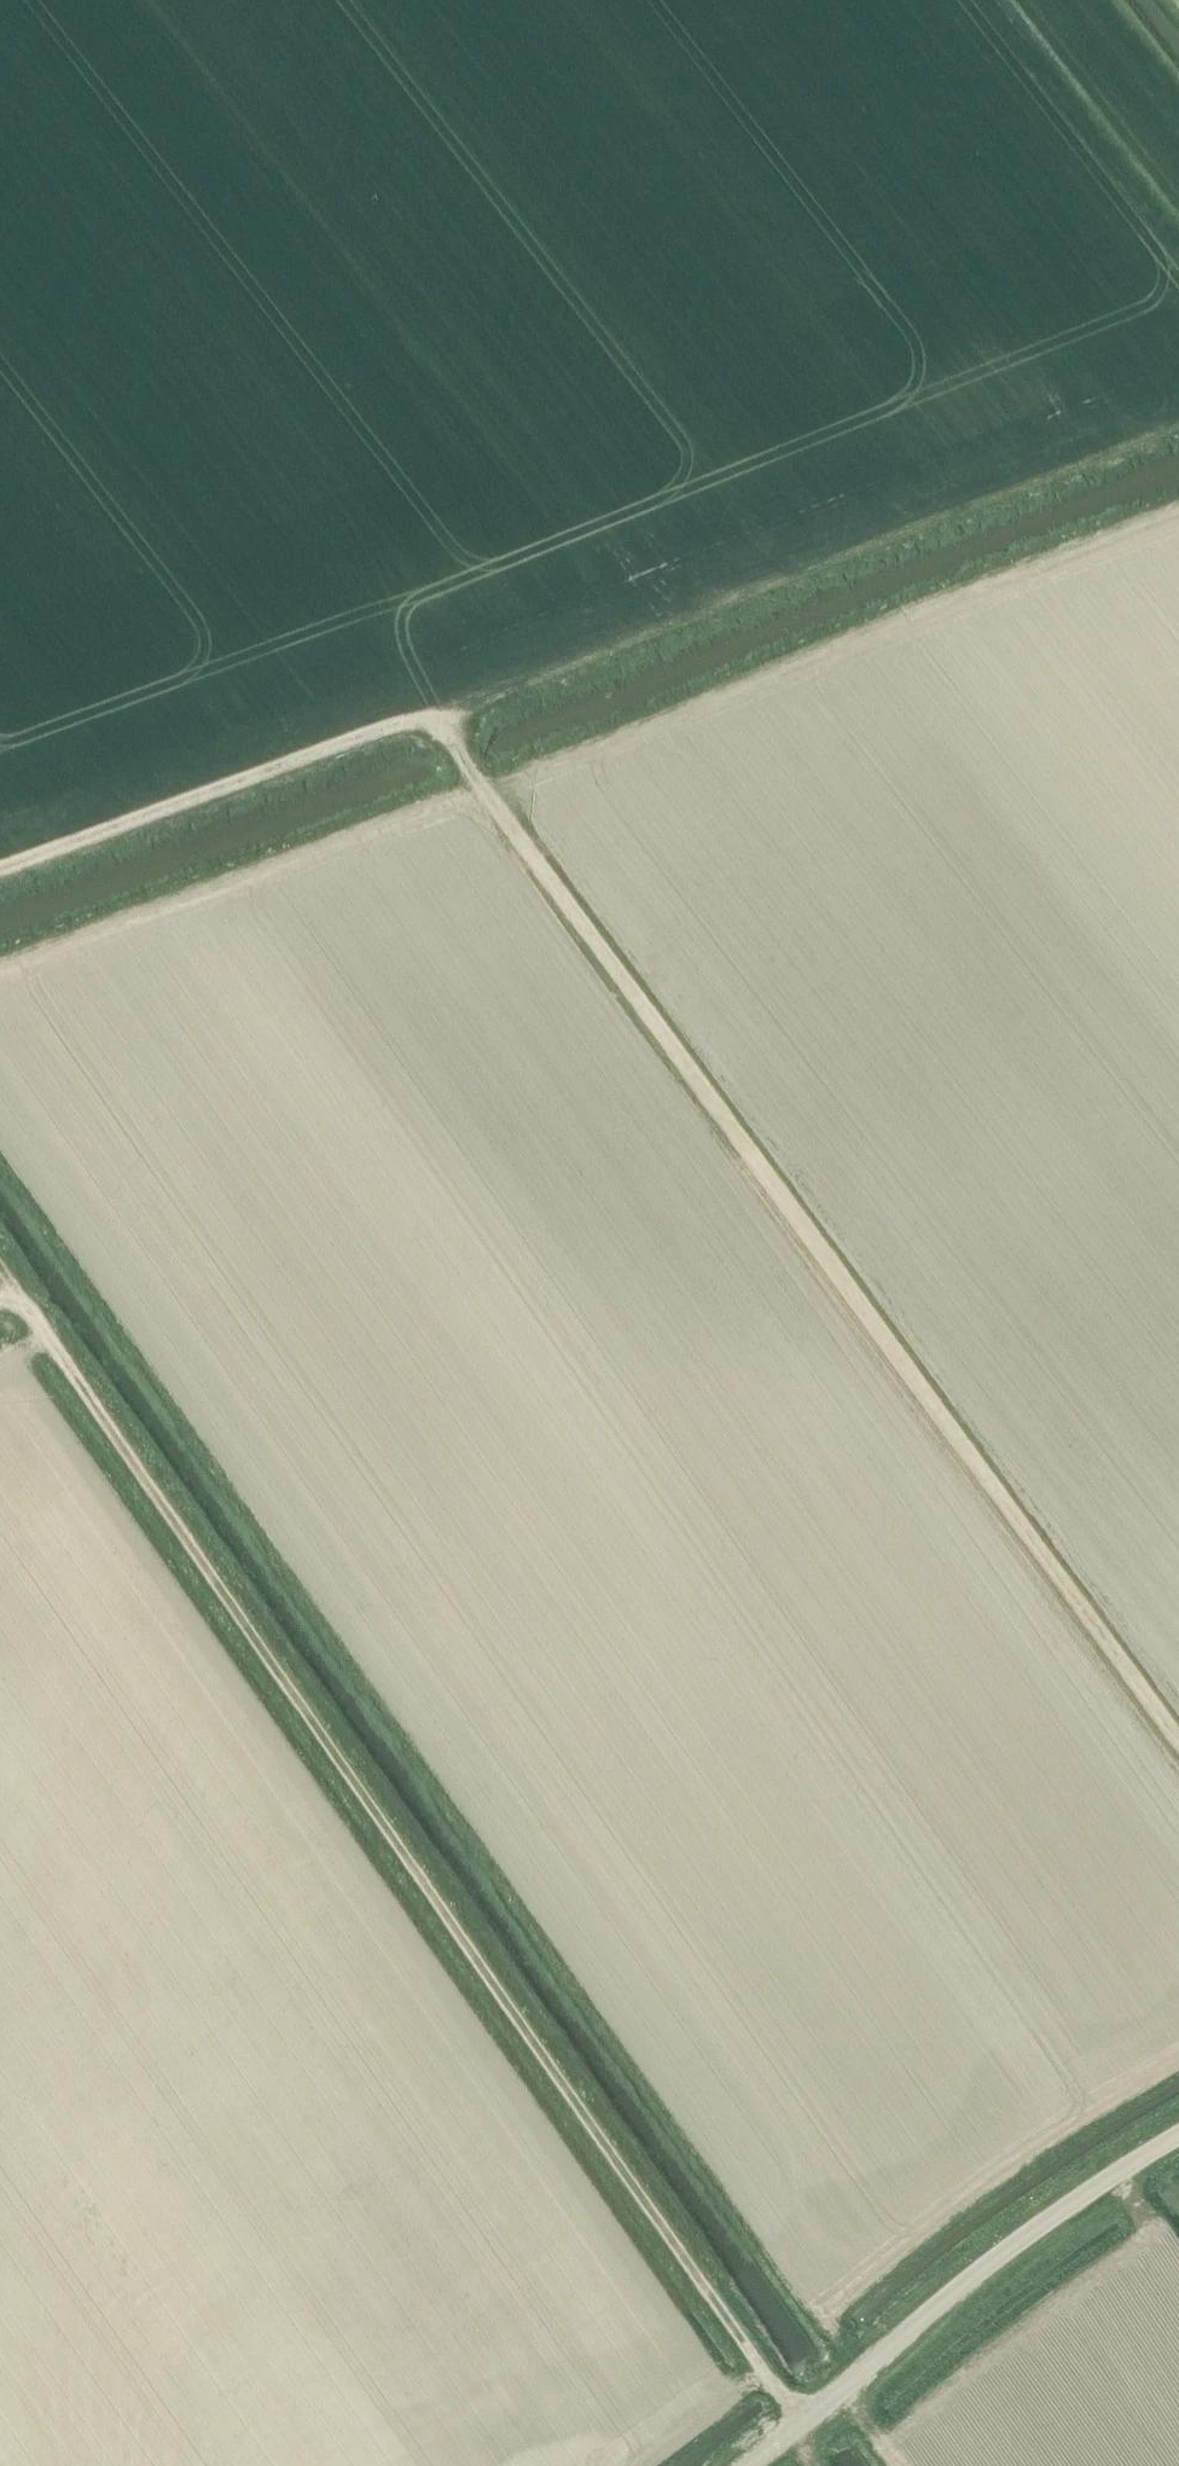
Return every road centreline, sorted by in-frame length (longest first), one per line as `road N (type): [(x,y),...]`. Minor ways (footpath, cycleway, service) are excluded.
road 1 (unclassified): [(747,2465),(963,2285),(1178,2134)]

